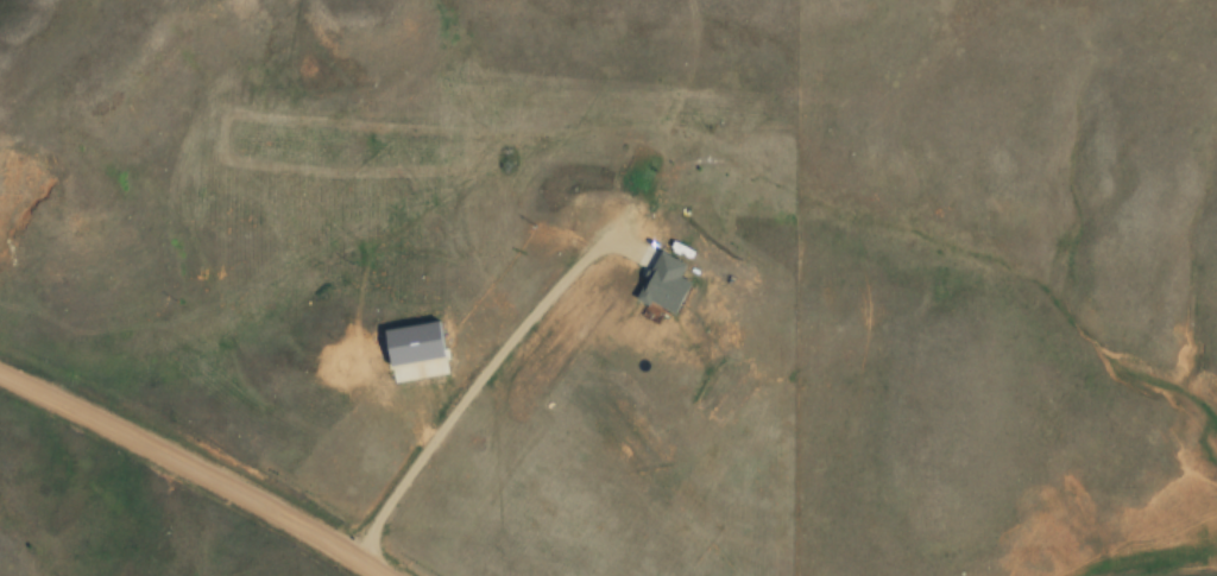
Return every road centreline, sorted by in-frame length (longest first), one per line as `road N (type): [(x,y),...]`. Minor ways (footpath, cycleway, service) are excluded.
road 1 (residential): [(383,575),(174,457),(0,375)]

